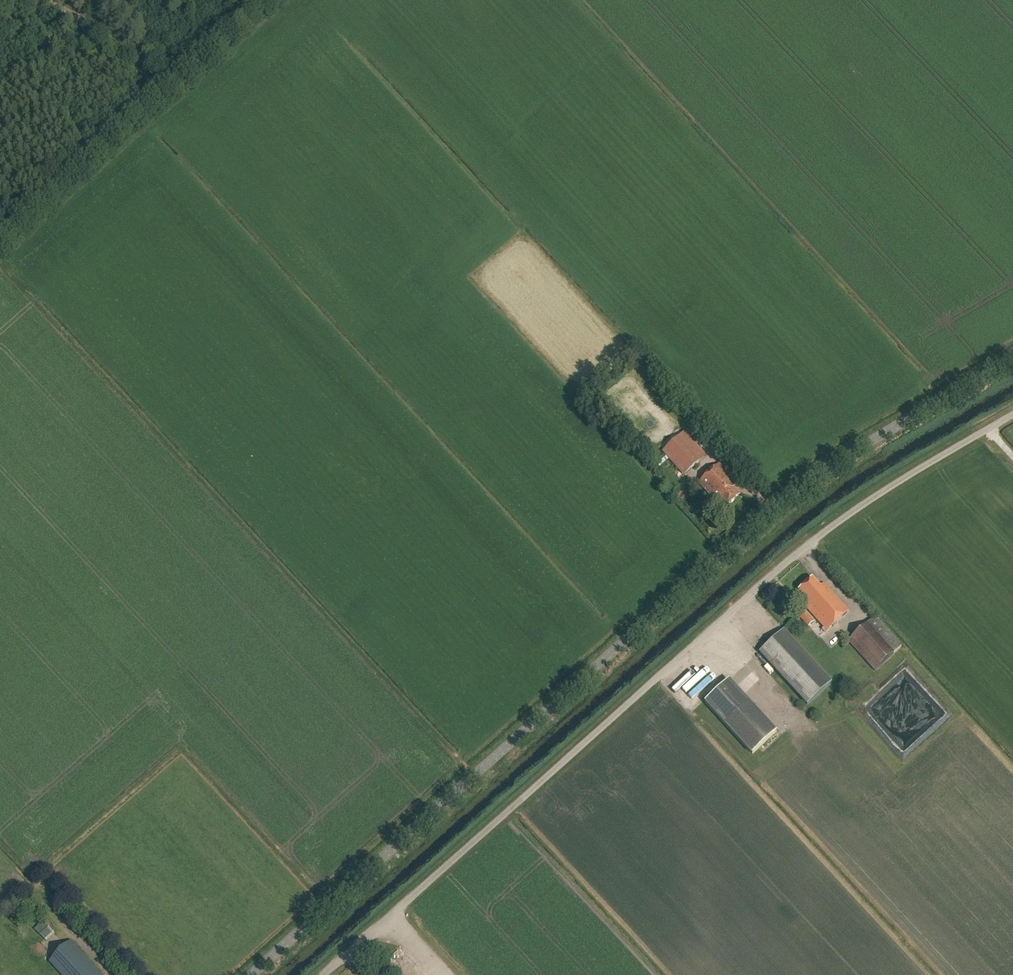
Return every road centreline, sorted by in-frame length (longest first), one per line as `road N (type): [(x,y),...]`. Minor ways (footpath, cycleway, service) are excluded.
road 1 (tertiary): [(251,974),(812,480),(1012,359)]
road 2 (unclassified): [(322,974),(796,555),(868,500),(1012,415)]
road 3 (track): [(36,0),(130,47),(160,95),(266,0)]
road 4 (track): [(0,239),(160,95)]

